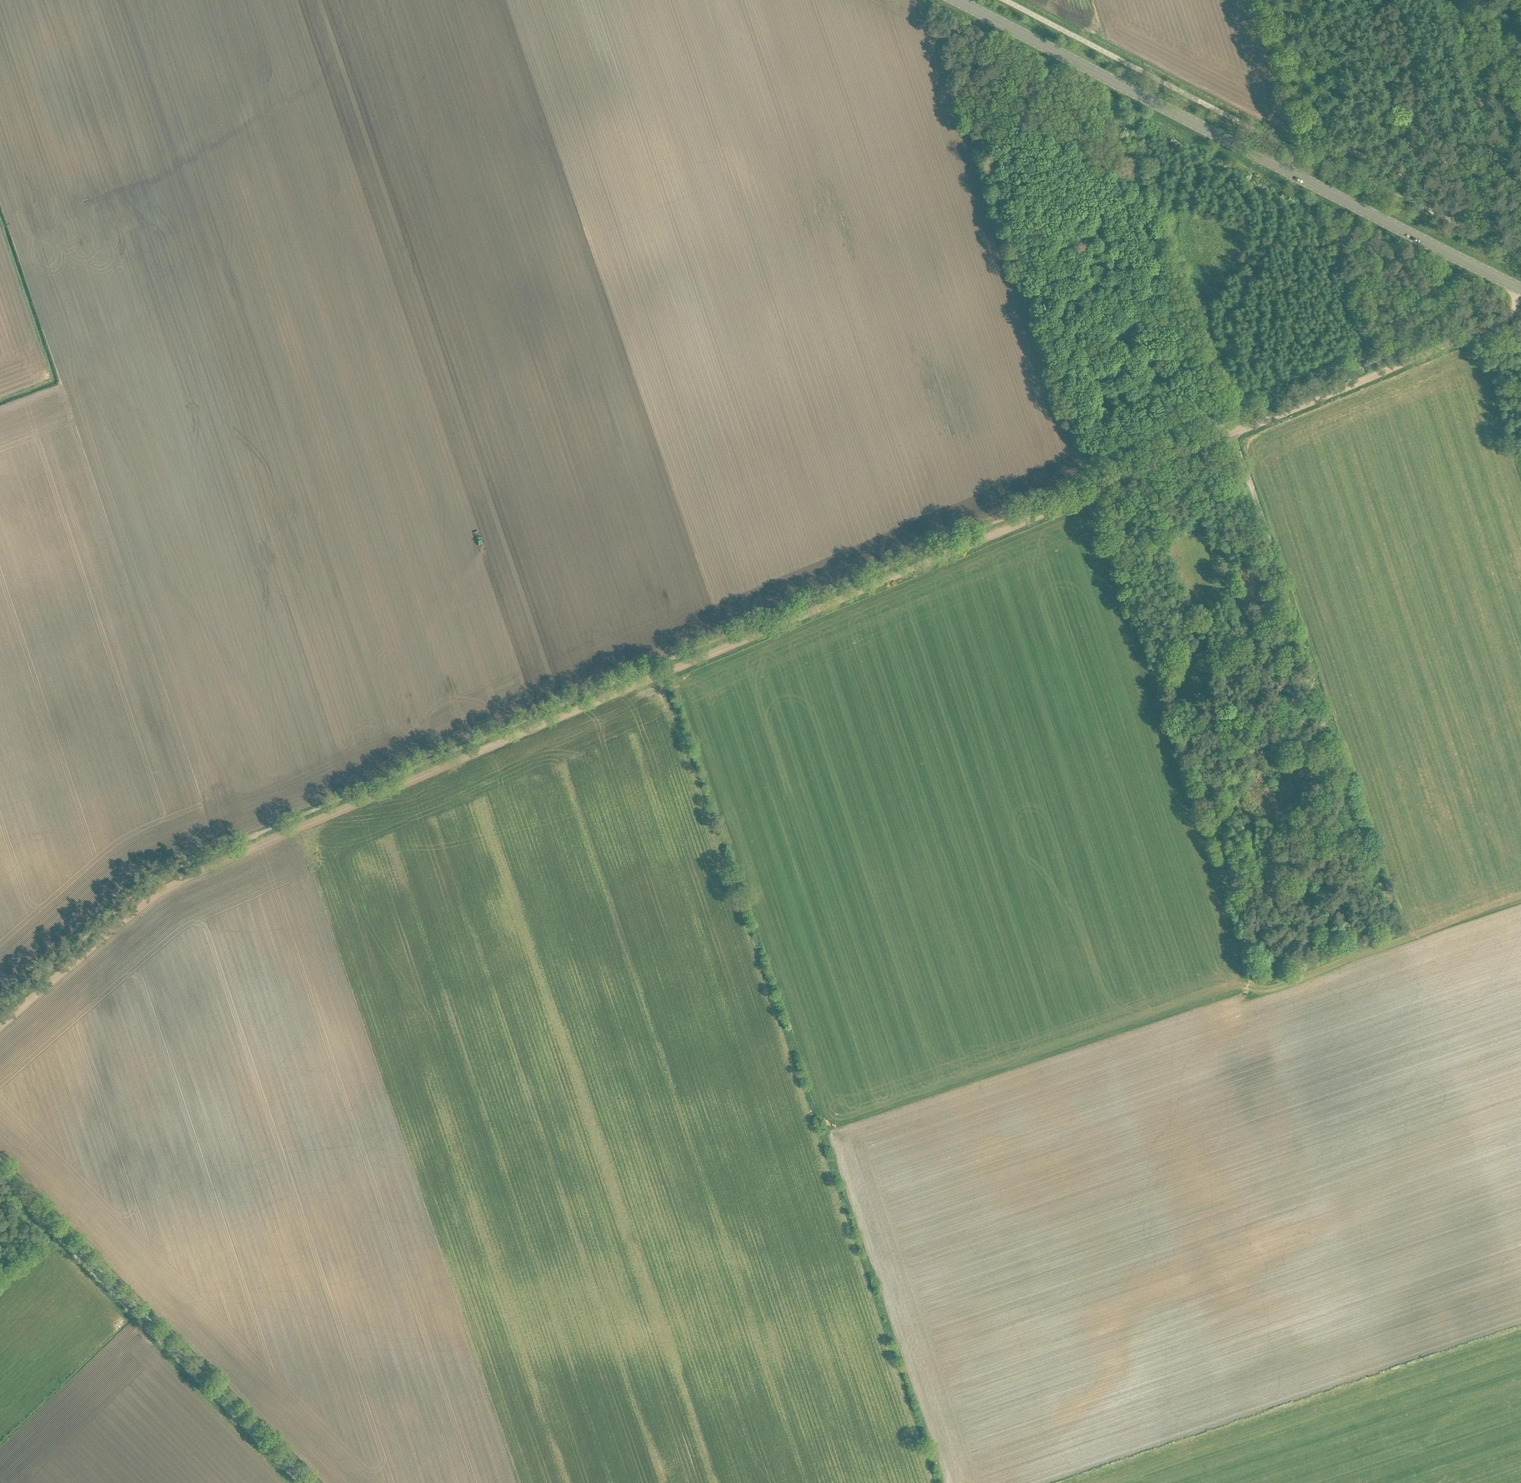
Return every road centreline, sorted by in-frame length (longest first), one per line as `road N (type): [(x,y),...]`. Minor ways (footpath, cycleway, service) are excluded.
road 1 (track): [(1510,314),(177,881),(0,1026)]
road 2 (track): [(673,669),(948,1482)]
road 3 (tertiary): [(1520,289),(957,0)]
road 4 (track): [(1230,423),(1335,731),(1345,793),(1394,938)]
road 5 (unclassified): [(306,1482),(0,1172)]

